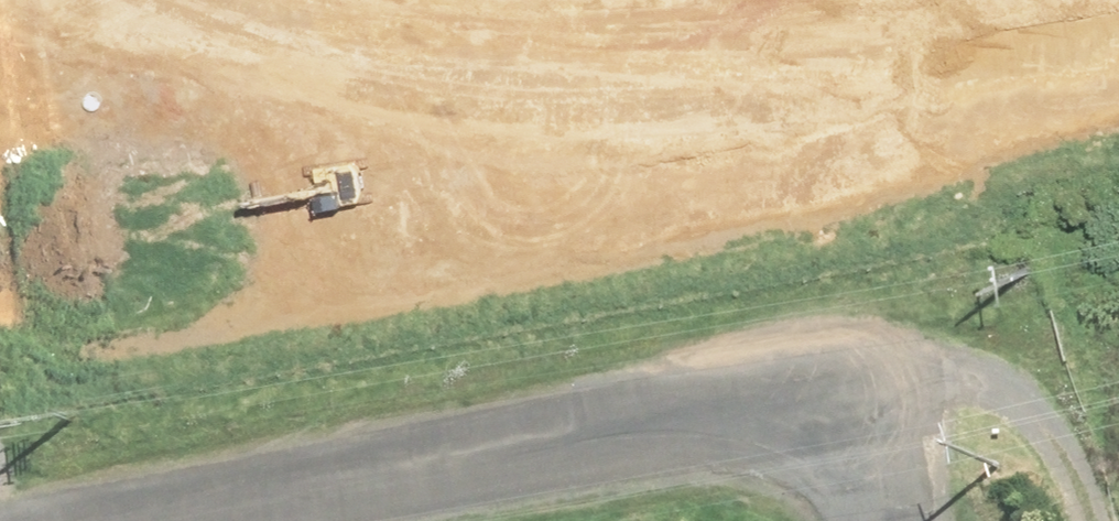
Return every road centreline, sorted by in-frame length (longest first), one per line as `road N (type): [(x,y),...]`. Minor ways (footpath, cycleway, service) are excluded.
road 1 (track): [(12,0),(164,125),(426,171),(1118,73)]
road 2 (residential): [(162,520),(747,410),(807,417),(855,437),(884,486),(891,520)]

